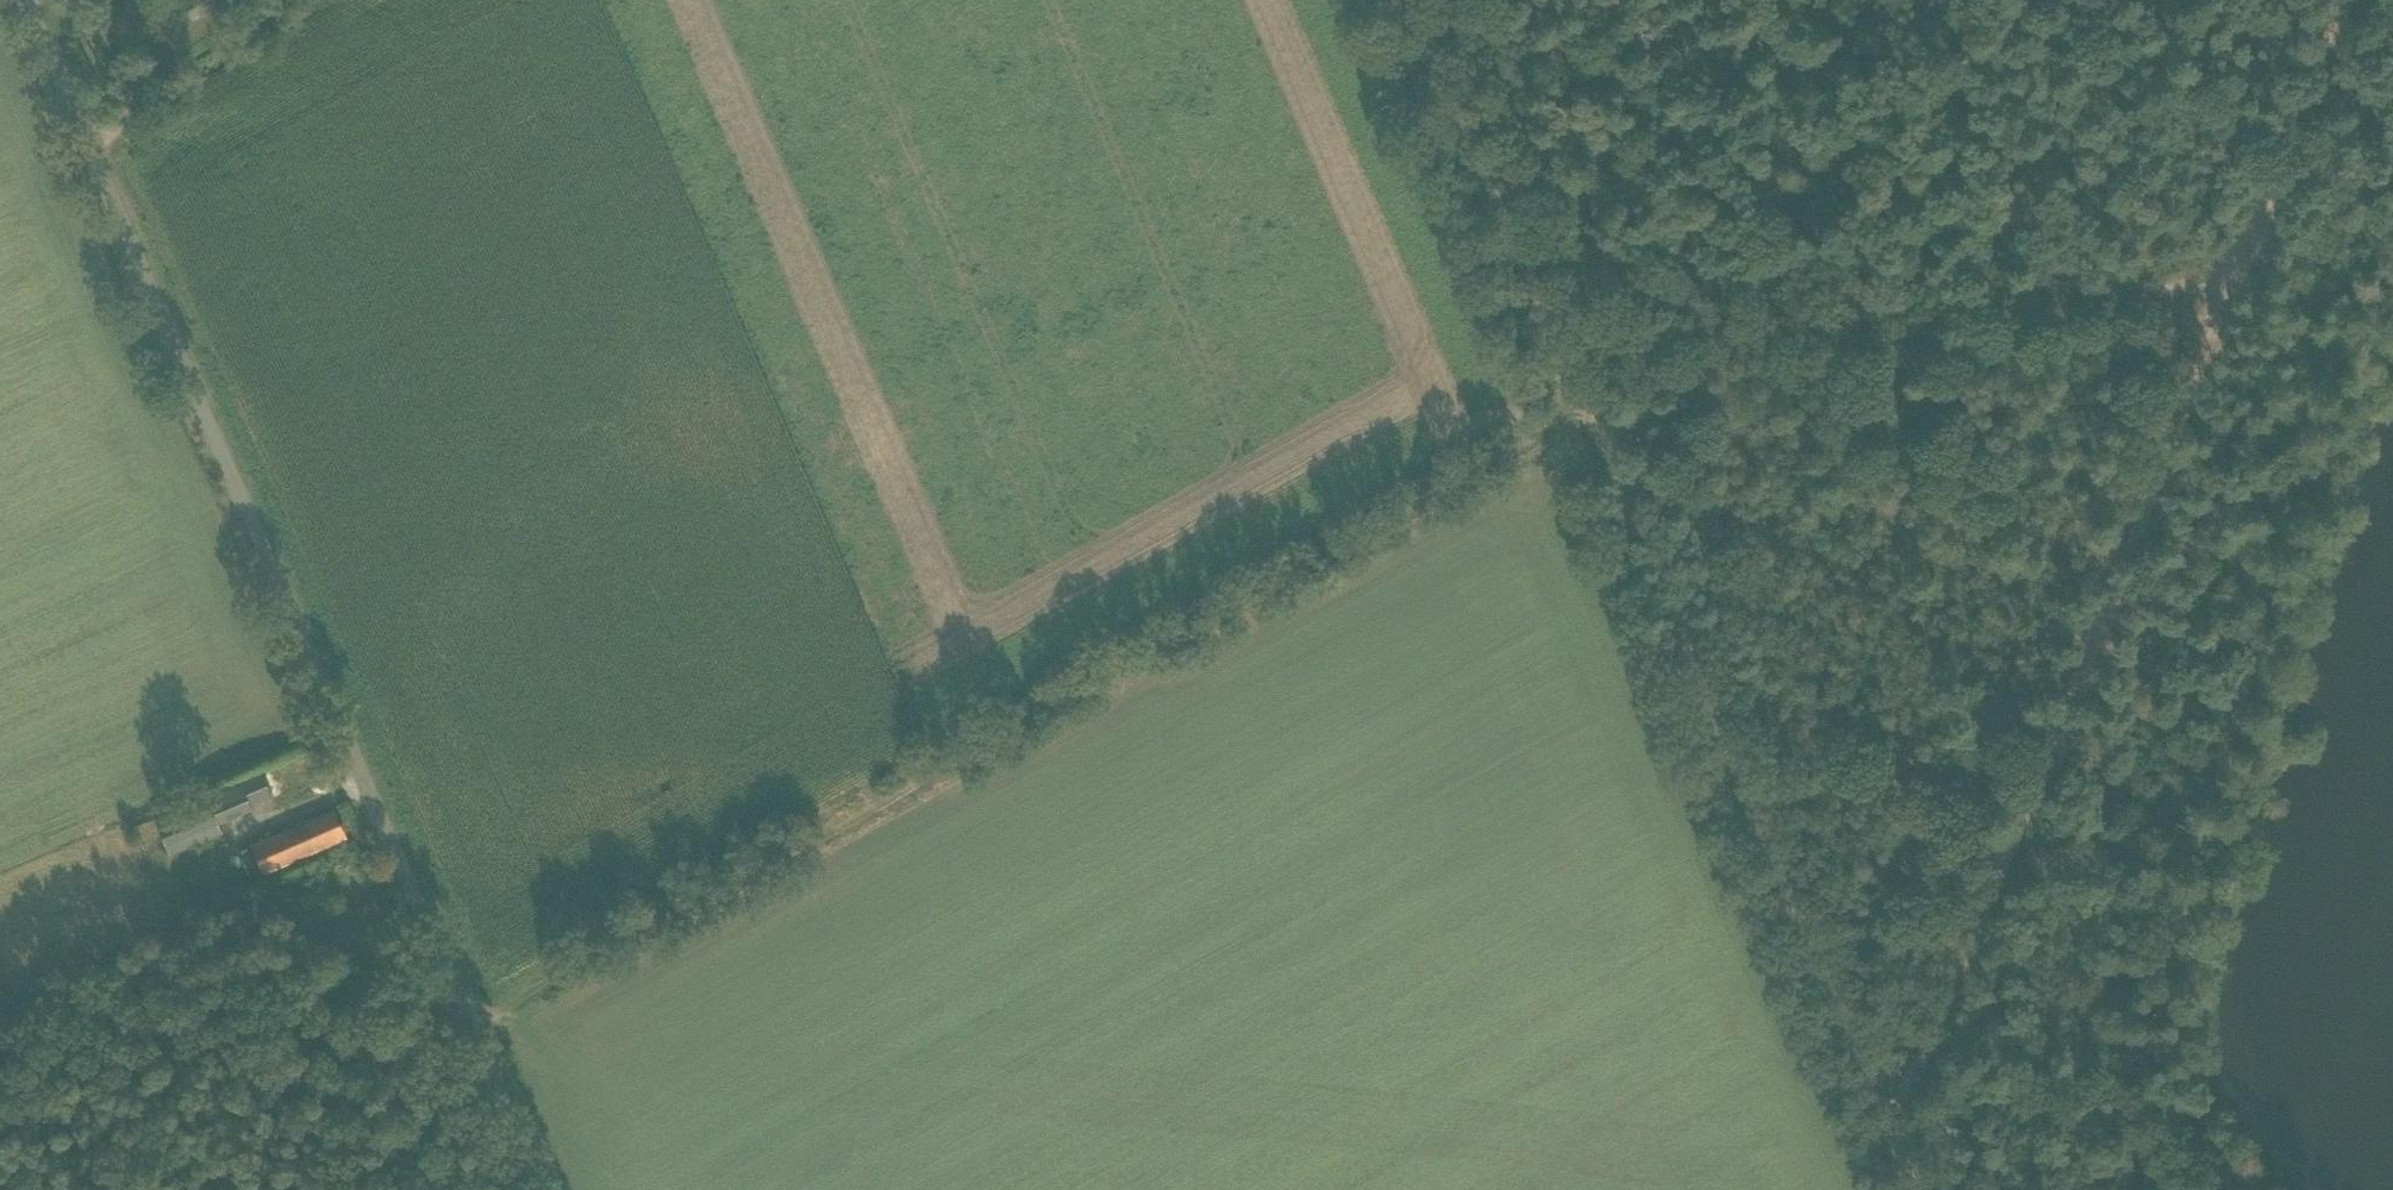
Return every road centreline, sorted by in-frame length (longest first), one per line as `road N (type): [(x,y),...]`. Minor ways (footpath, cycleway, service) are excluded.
road 1 (unclassified): [(543,1189),(27,0)]
road 2 (unclassified): [(1898,1109),(2338,0)]
road 3 (track): [(1411,0),(1560,343)]

